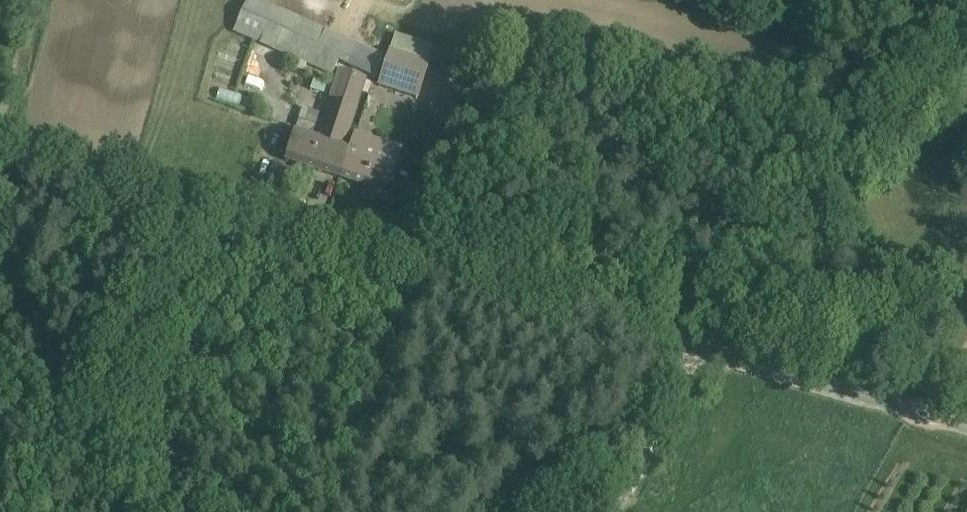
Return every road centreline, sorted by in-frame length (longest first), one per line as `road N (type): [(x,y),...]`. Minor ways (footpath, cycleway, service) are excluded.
road 1 (tertiary): [(966,427),(0,153)]
road 2 (track): [(183,202),(129,357),(38,511)]
road 3 (track): [(615,511),(704,351)]
road 4 (track): [(0,149),(38,0)]

